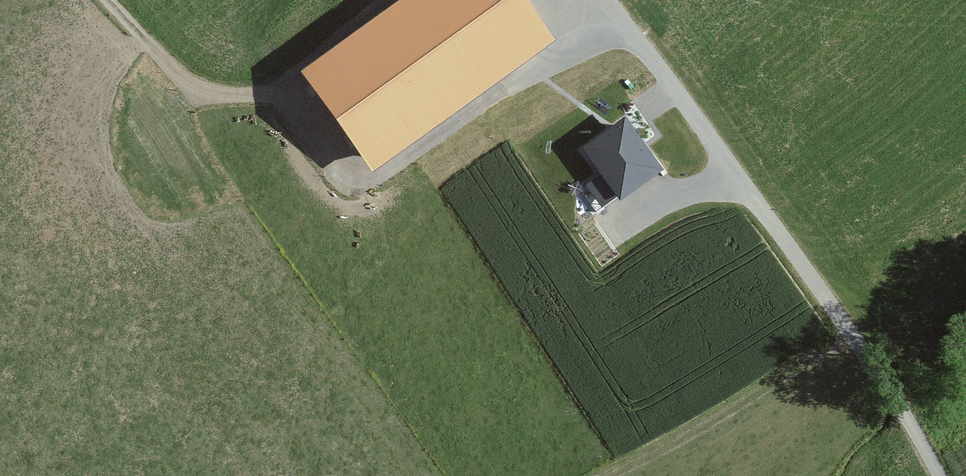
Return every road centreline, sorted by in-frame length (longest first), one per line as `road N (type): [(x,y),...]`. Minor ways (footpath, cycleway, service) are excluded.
road 1 (track): [(943,475),(912,420),(605,0)]
road 2 (track): [(282,92),(347,167),(368,175),(616,12)]
road 3 (track): [(389,0),(301,65),(282,92),(232,95),(185,81),(107,0)]
road 4 (track): [(851,335),(610,475)]

